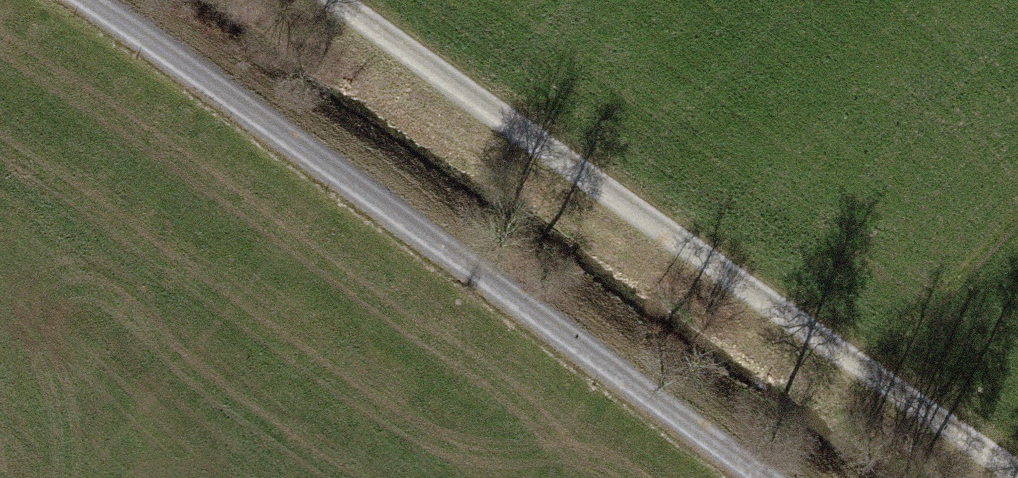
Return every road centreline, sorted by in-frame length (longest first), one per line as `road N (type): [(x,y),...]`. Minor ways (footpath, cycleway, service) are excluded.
road 1 (track): [(1017,477),(334,0)]
road 2 (track): [(87,0),(767,477)]

